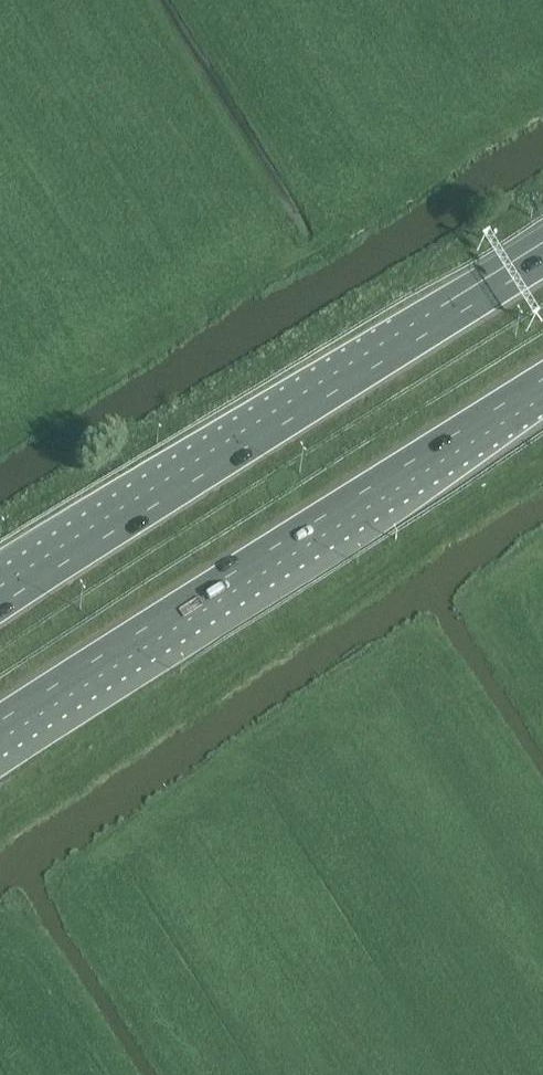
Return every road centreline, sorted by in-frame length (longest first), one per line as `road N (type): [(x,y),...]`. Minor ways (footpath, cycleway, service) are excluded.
road 1 (motorway): [(542,258),(0,606)]
road 2 (motorway): [(0,732),(542,389)]

